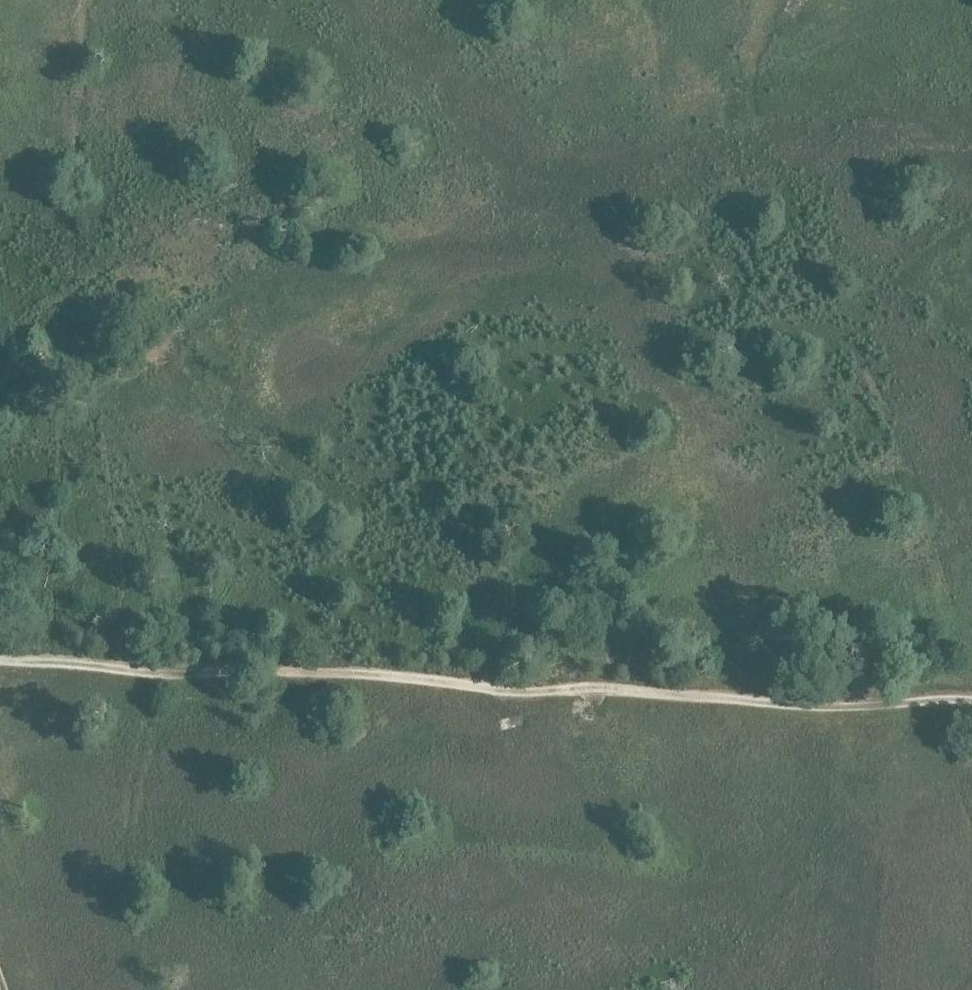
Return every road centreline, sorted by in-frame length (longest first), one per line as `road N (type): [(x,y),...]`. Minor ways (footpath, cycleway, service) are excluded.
road 1 (track): [(0,662),(971,715)]

